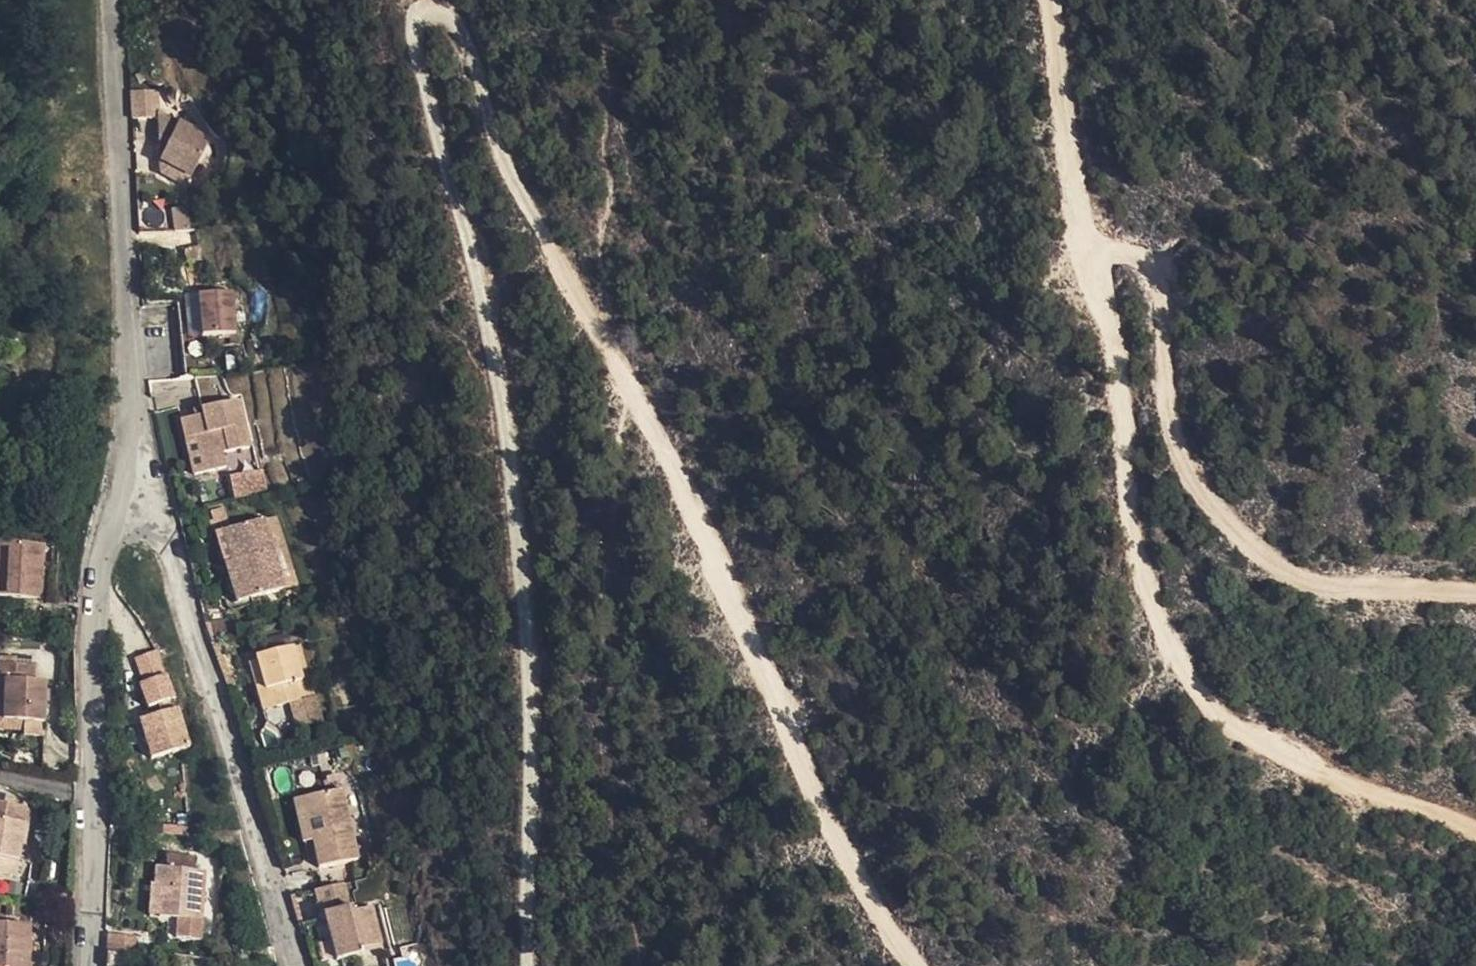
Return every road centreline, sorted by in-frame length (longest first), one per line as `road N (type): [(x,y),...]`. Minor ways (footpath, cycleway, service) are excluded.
road 1 (track): [(522,965),(534,736),(510,435),(477,269),(413,26),(426,5),(444,9),(463,41),(534,215),(617,363),(856,867),(921,965)]
road 2 (track): [(1475,830),(1363,797),(1233,718),(1172,623),(1138,474),(1123,354),(1095,252),(1143,258),(1180,291),(1178,428),(1226,516),(1321,593),(1475,590)]
road 3 (residential): [(122,503),(151,515),(174,550),(246,826),(295,965)]
road 4 (residential): [(122,503),(134,408),(116,0)]
road 5 (residential): [(85,965),(95,612),(122,503)]
road 6 (track): [(1095,252),(1047,0)]

